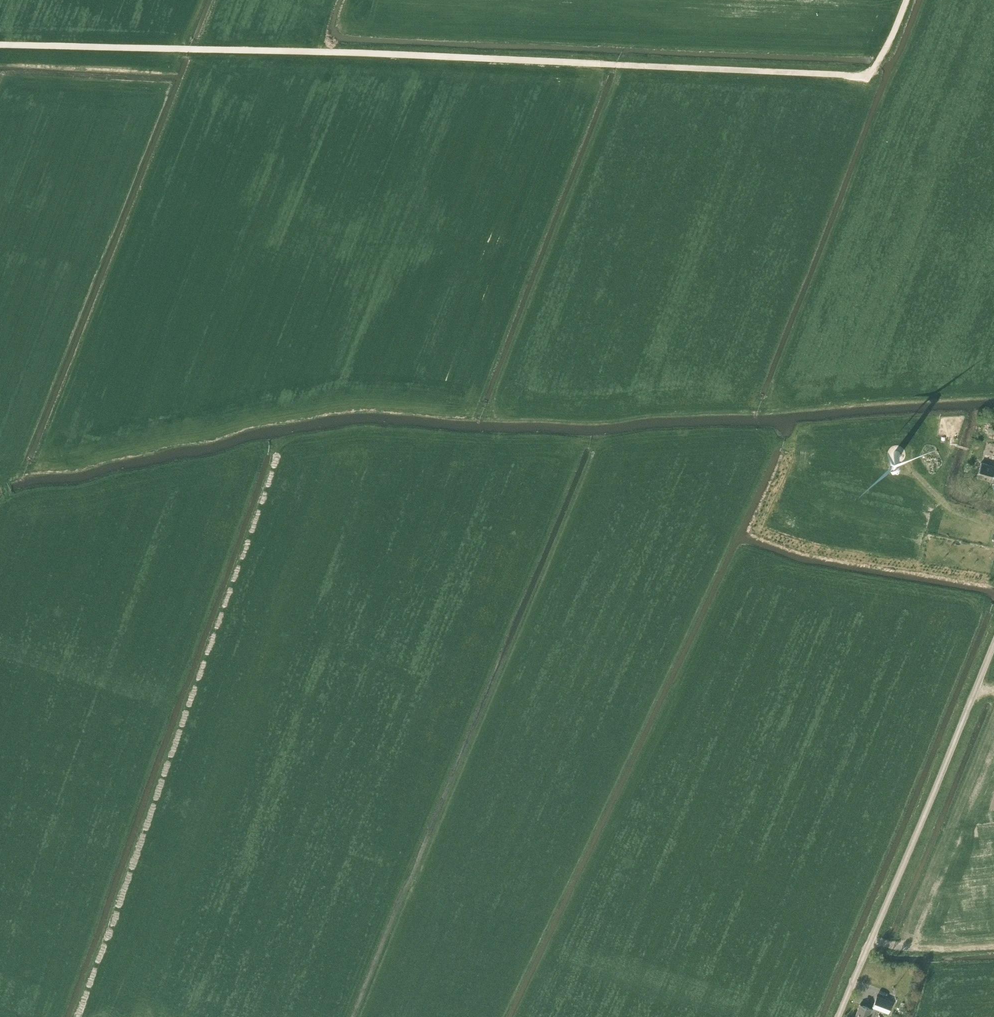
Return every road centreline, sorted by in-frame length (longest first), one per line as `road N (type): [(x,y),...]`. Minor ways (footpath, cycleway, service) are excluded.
road 1 (track): [(0,44),(868,76),(907,0)]
road 2 (unclassified): [(839,1016),(993,647)]

